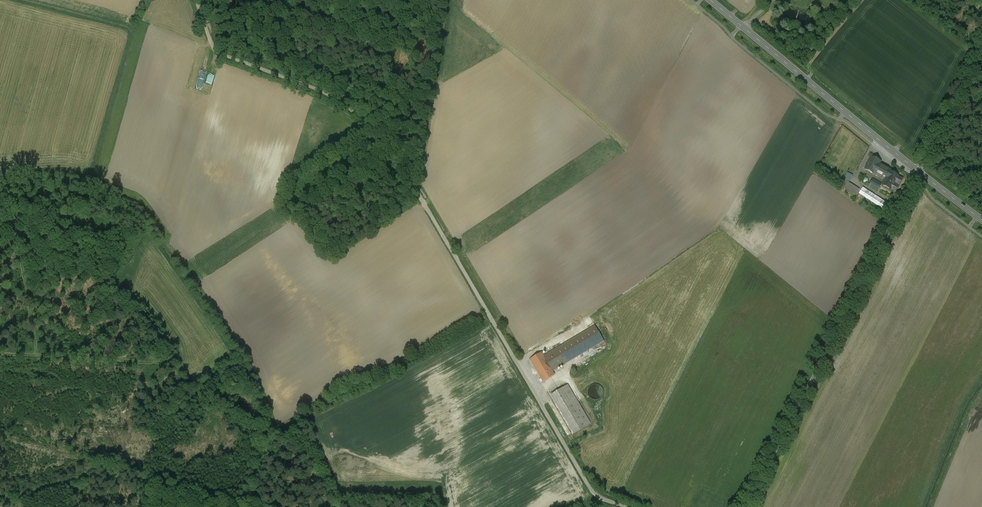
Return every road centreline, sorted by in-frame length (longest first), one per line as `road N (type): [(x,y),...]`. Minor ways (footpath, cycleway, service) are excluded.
road 1 (unclassified): [(195,0),(218,54),(322,91),(375,132),(593,489),(630,506)]
road 2 (unclassified): [(747,506),(920,173)]
road 3 (secondary): [(920,173),(710,0)]
road 4 (unclassified): [(920,173),(981,51)]

